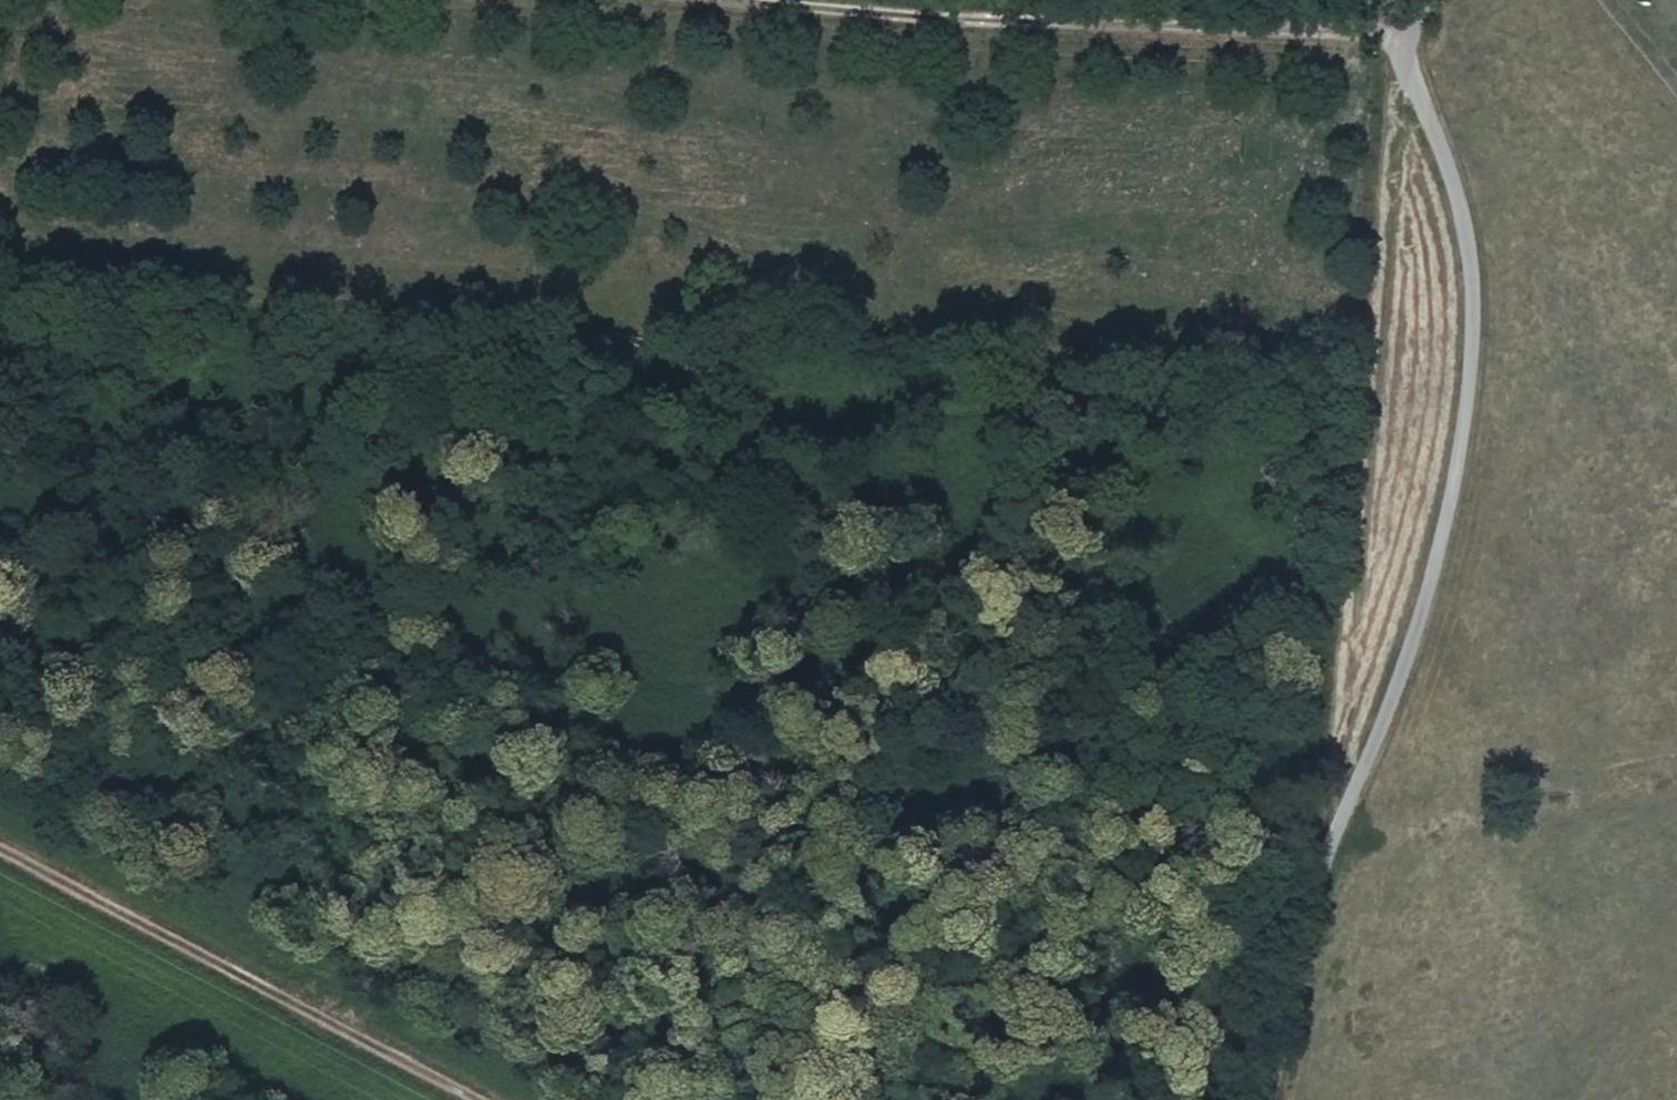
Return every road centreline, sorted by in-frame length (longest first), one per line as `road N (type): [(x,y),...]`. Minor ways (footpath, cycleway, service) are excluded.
road 1 (unclassified): [(1260,1099),(1311,879),(1388,697),(1461,414),(1468,283),(1436,144),(1396,41),(1424,0)]

